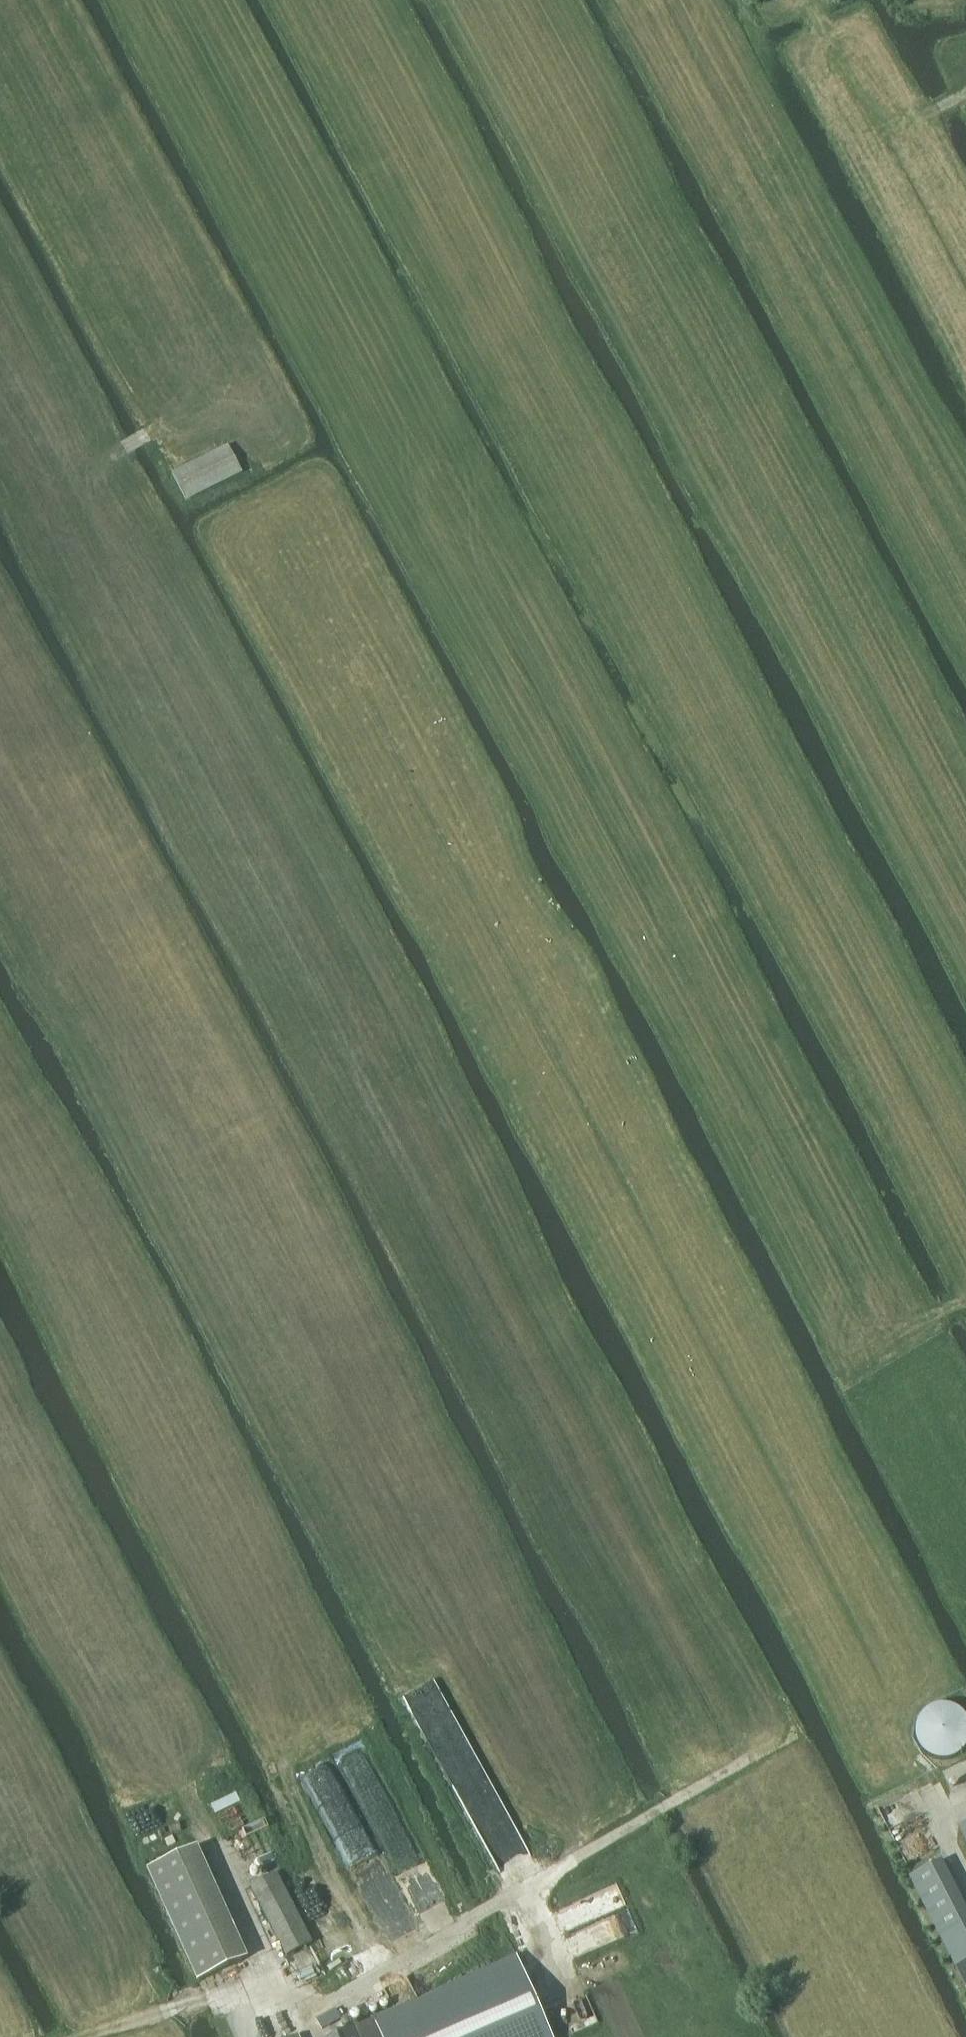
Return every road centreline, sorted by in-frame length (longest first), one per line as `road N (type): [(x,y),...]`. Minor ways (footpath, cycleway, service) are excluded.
road 1 (track): [(220,1991),(71,2036)]

